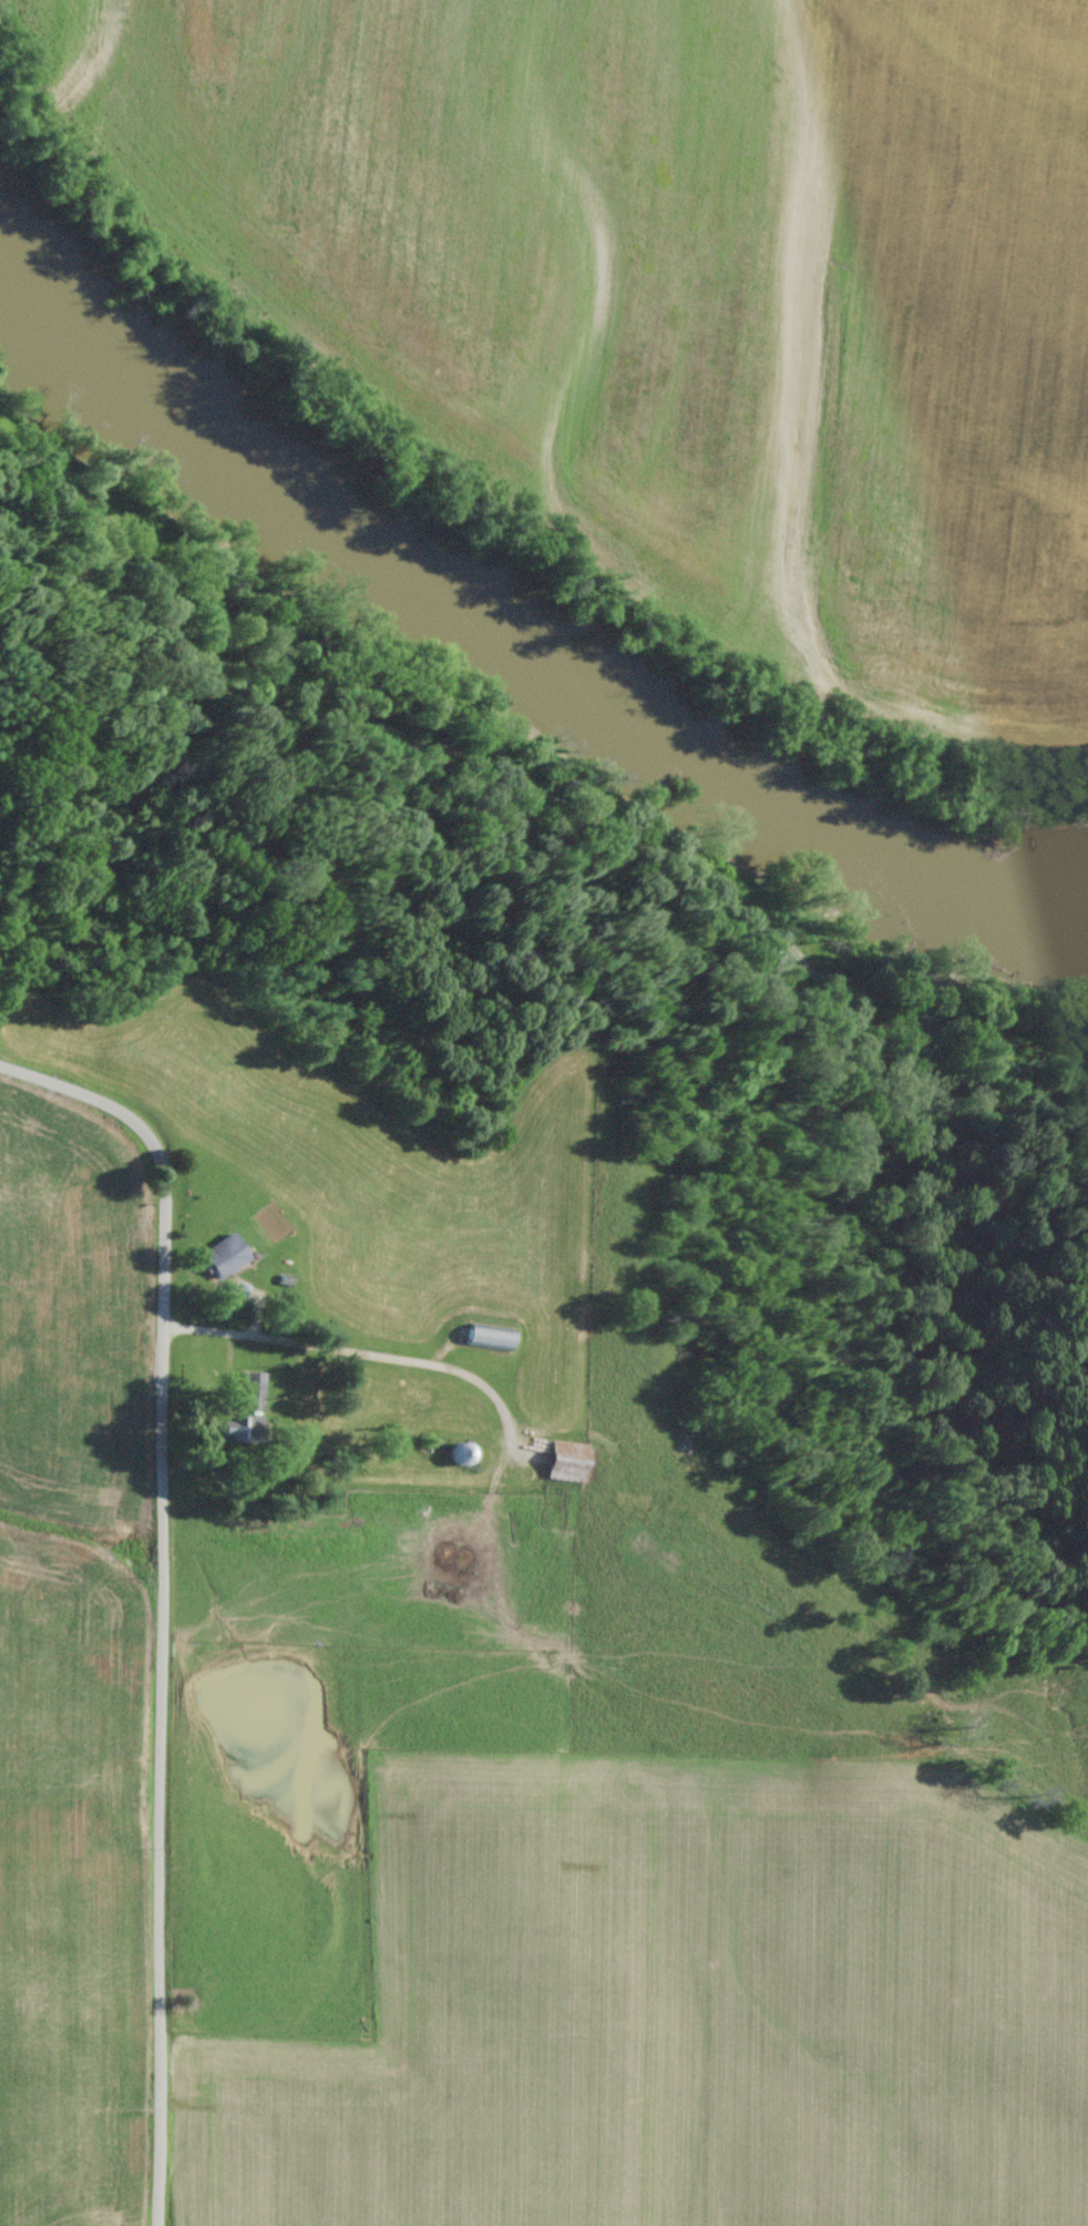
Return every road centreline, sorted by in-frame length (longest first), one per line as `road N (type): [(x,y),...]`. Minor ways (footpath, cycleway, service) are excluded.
road 1 (residential): [(198,2225),(184,1153),(0,1077)]
road 2 (residential): [(894,971),(835,947),(758,886),(0,569)]

